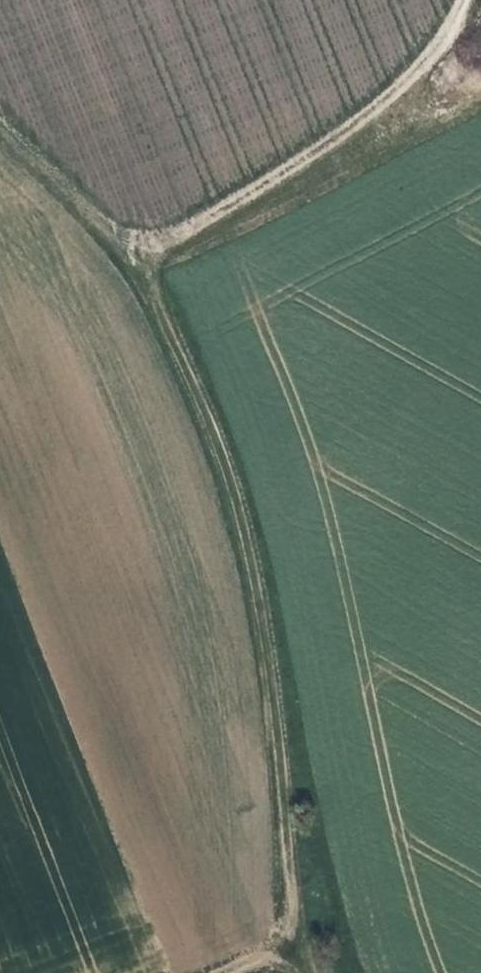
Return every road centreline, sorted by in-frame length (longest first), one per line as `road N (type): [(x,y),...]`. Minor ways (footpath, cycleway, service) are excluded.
road 1 (track): [(0,130),(135,261),(172,326),(215,438),(266,640),(291,905),(313,972)]
road 2 (track): [(135,261),(361,119),(429,56),(464,0)]

